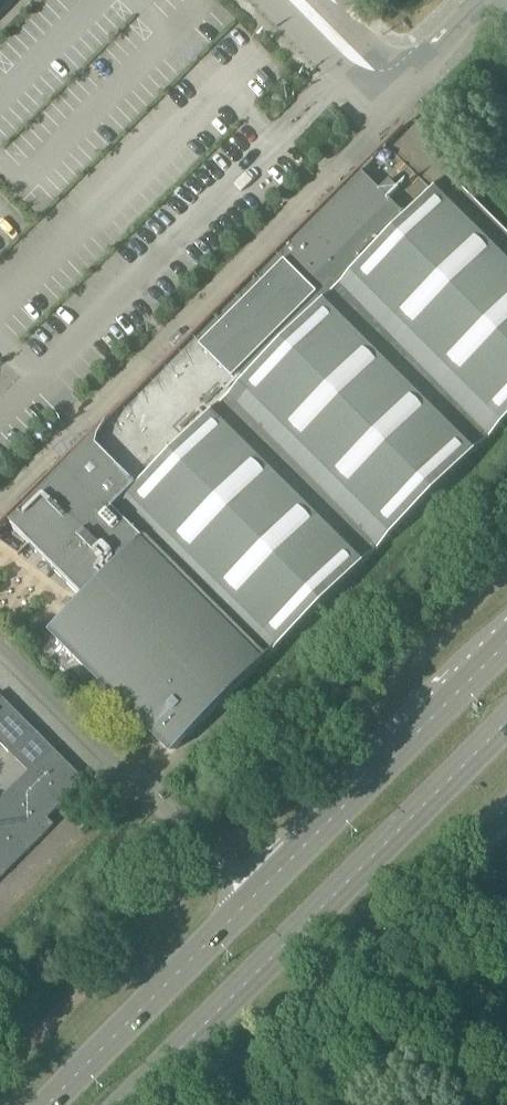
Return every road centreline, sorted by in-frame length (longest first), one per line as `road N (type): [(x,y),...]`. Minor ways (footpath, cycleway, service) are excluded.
road 1 (secondary): [(506,642),(48,1104)]
road 2 (secondary): [(124,1104),(506,721)]
road 3 (unclassified): [(269,0),(373,109),(482,0)]

